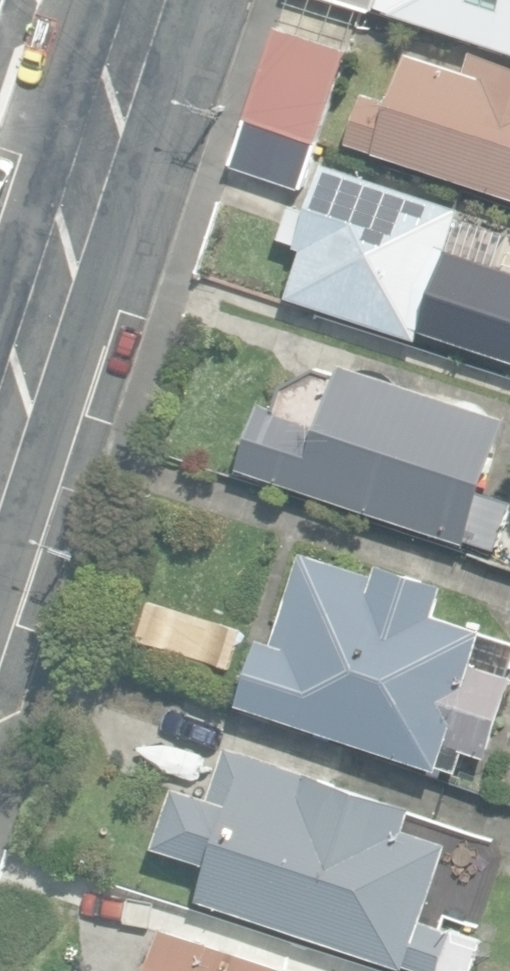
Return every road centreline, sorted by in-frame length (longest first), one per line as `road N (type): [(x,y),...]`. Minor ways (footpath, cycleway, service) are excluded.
road 1 (residential): [(0,449),(151,0)]

